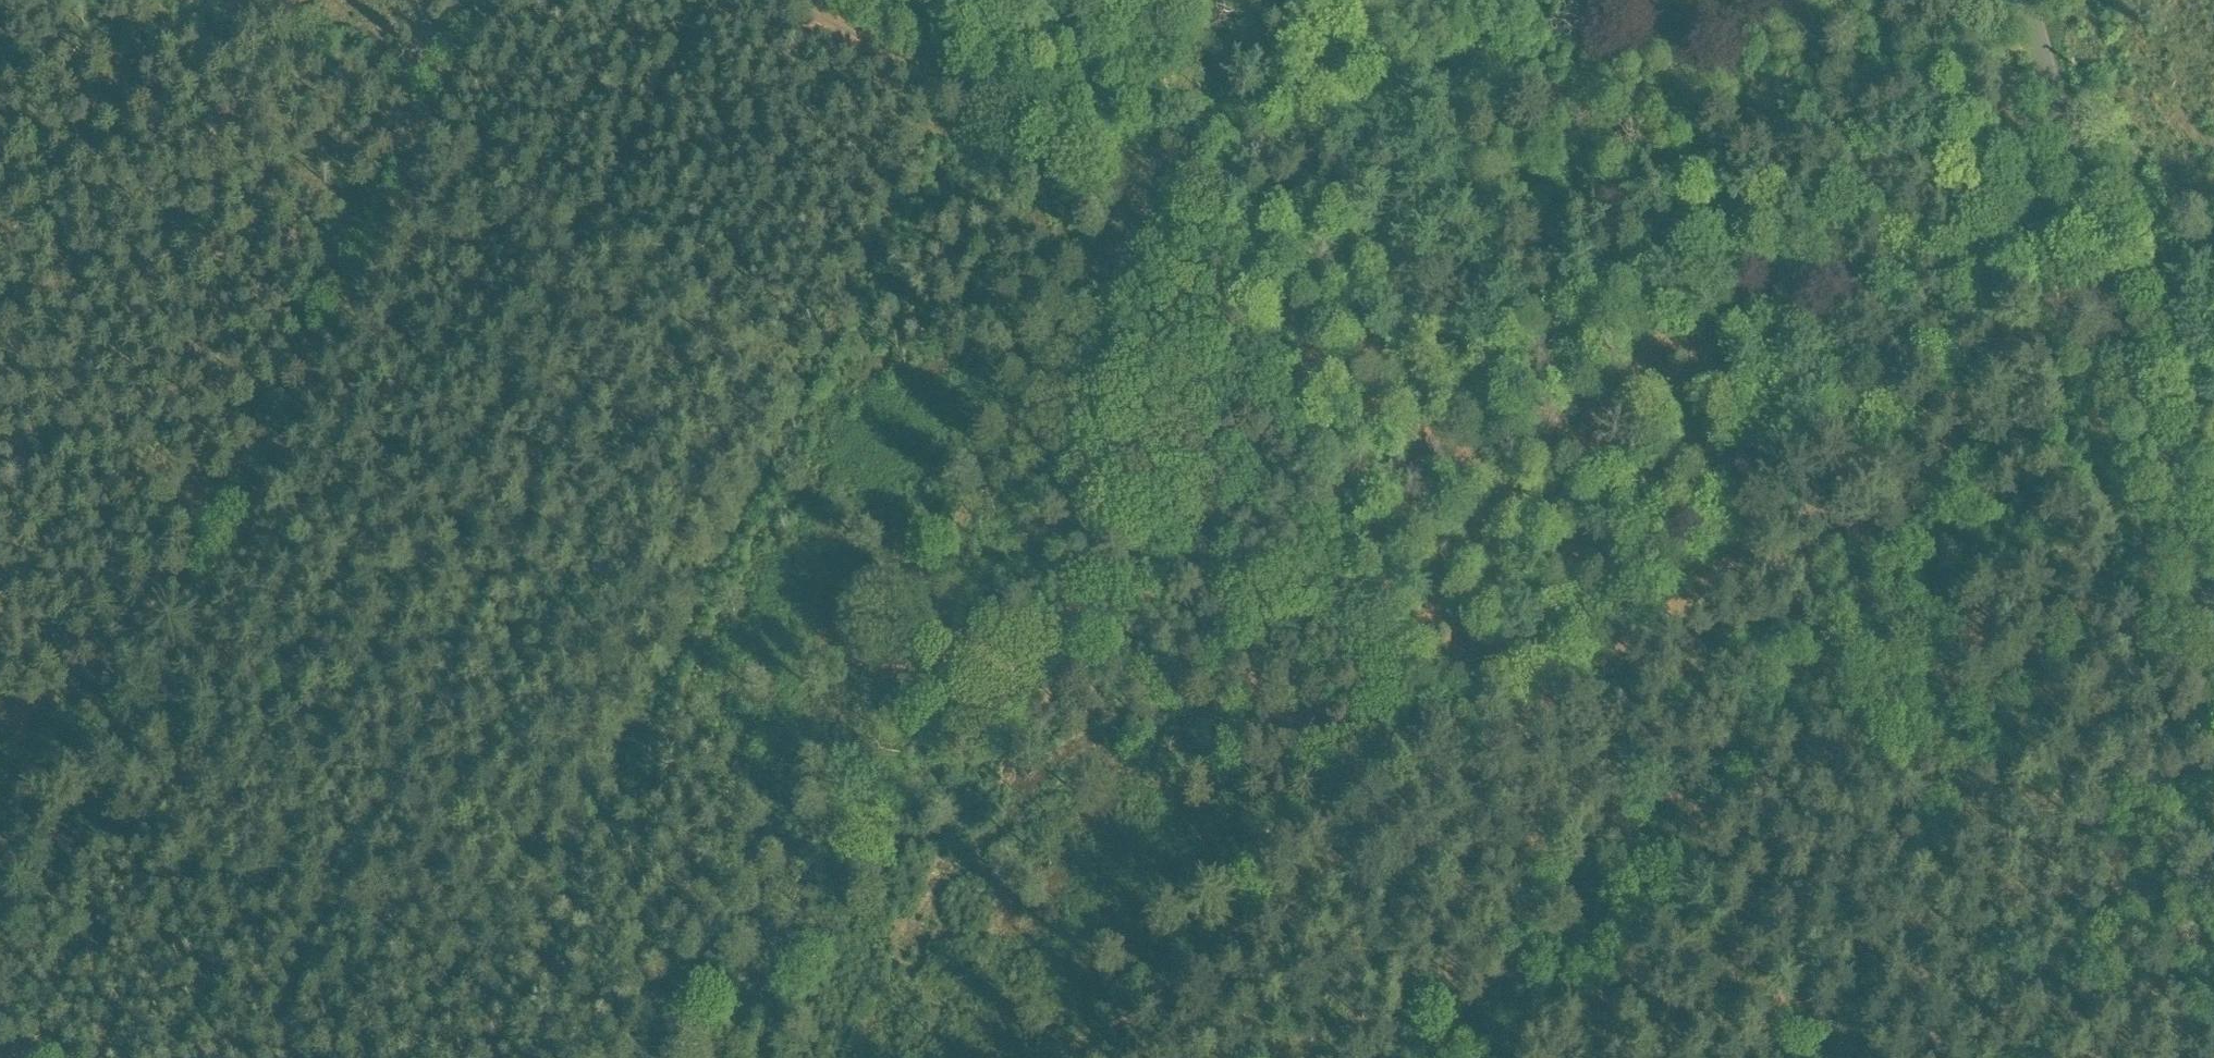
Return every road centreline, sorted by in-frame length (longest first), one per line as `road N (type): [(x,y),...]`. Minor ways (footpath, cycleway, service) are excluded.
road 1 (track): [(2106,292),(1078,1057)]
road 2 (track): [(713,1057),(1145,176)]
road 3 (unclassified): [(2213,632),(2106,292),(2028,0)]
road 4 (track): [(1145,176),(789,0)]
road 5 (track): [(1145,176),(1231,0)]

